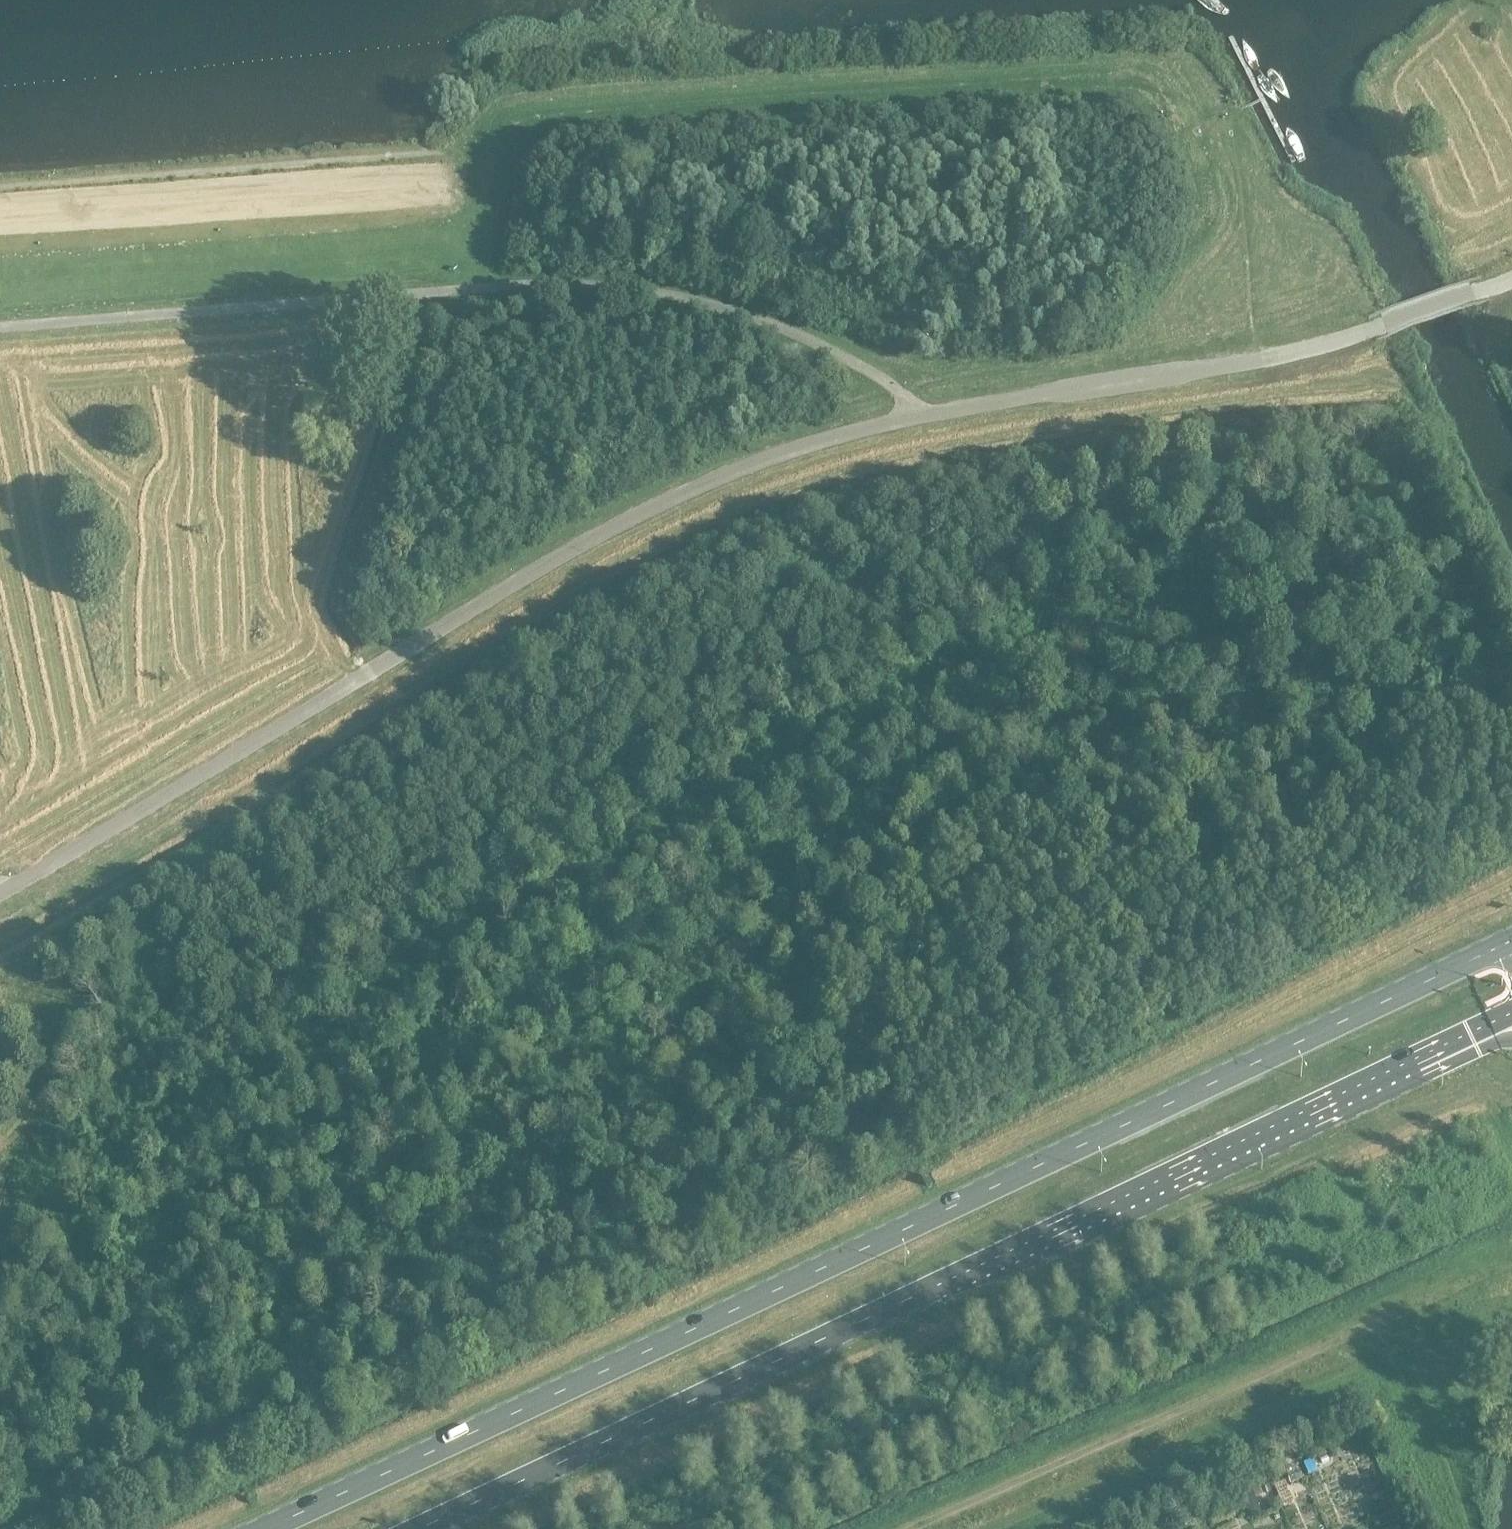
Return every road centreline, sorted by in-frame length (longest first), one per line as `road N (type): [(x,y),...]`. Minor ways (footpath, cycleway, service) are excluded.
road 1 (unclassified): [(0,893),(607,531),(724,475),(910,419),(1254,359),(1385,326),(1511,280)]
road 2 (trunk): [(1511,939),(260,1528)]
road 3 (trunk): [(417,1528),(1511,1009)]

